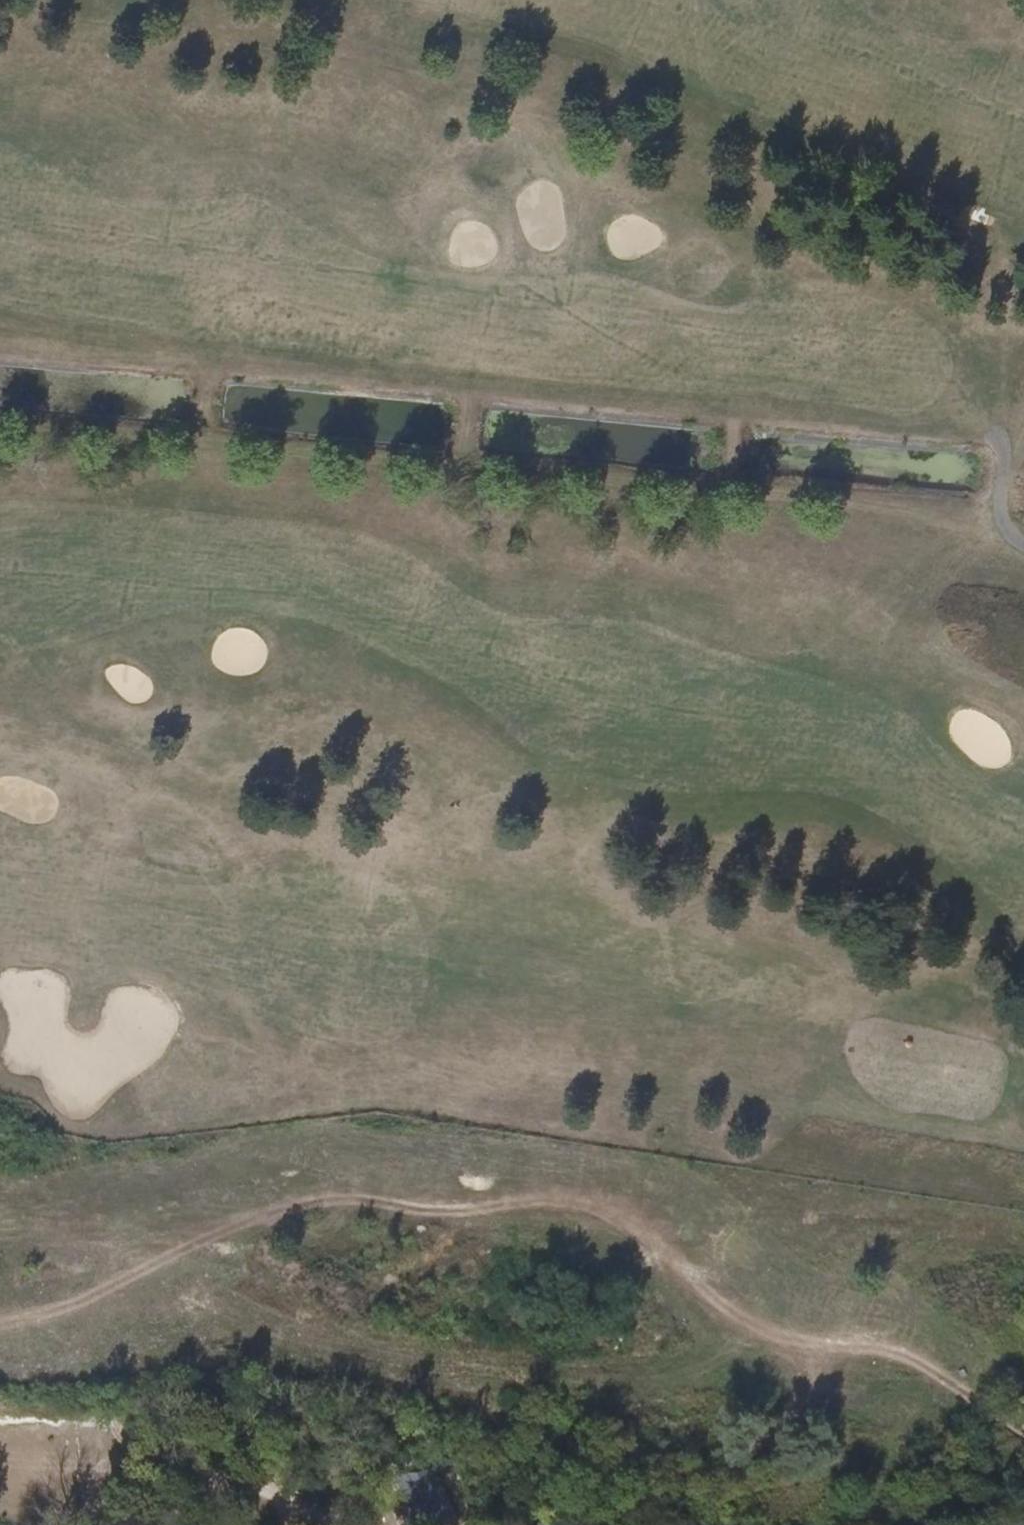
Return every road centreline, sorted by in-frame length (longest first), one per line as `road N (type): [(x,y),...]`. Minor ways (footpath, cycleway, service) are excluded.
road 1 (track): [(1023,1432),(901,1353),(811,1341),(755,1323),(617,1217),(583,1204),(464,1208),(334,1197),(290,1204),(87,1300),(0,1323)]
road 2 (track): [(295,1524),(295,1505),(265,1485),(0,1448)]

